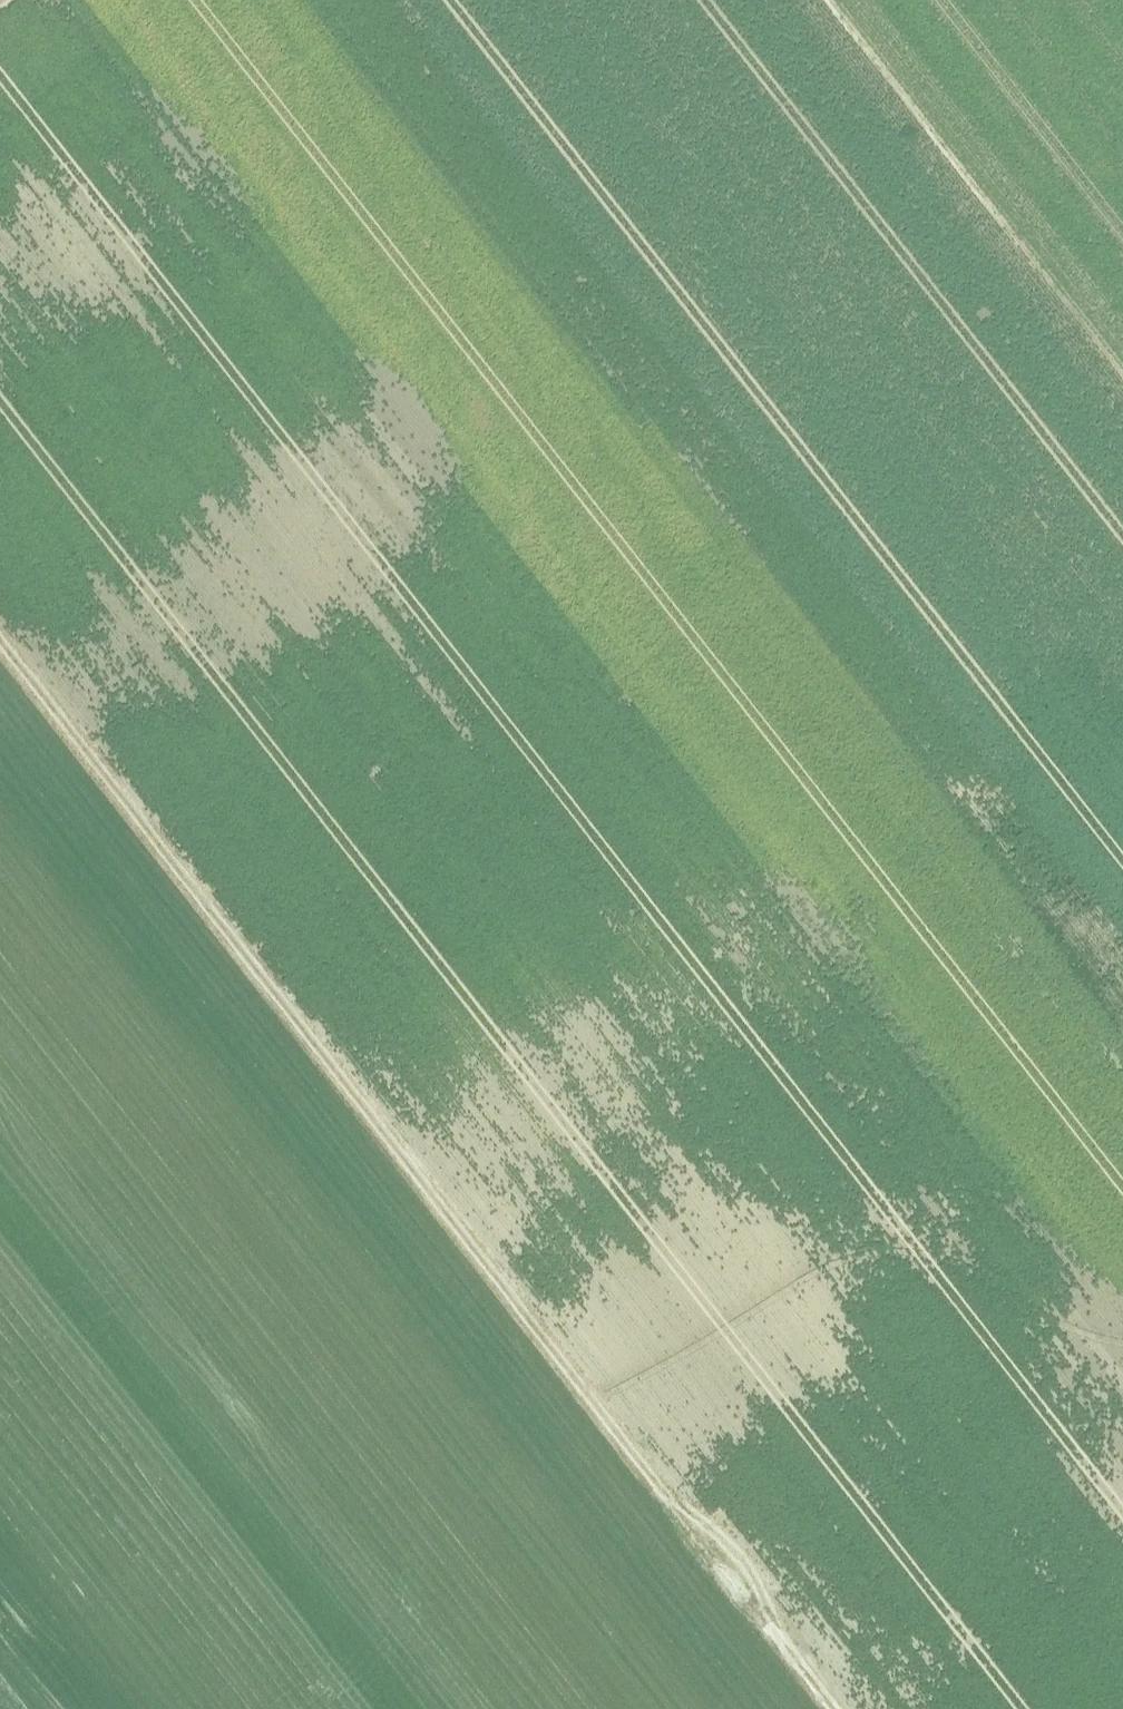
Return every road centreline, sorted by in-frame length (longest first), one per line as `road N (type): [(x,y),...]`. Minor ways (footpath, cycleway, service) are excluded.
road 1 (track): [(835,1708),(0,639)]

